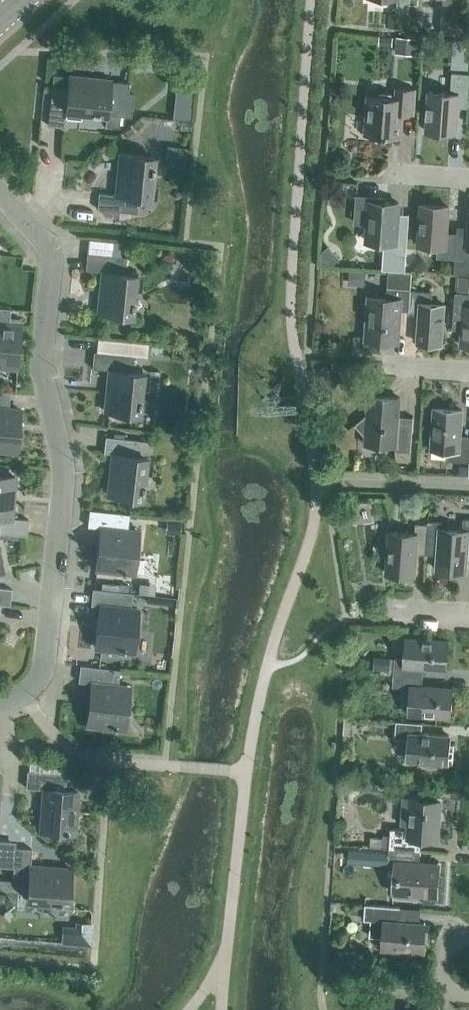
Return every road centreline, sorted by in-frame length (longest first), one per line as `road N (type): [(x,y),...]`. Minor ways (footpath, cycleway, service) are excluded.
road 1 (residential): [(0,696),(25,691),(45,662),(65,482),(42,372),(50,250),(0,191)]

